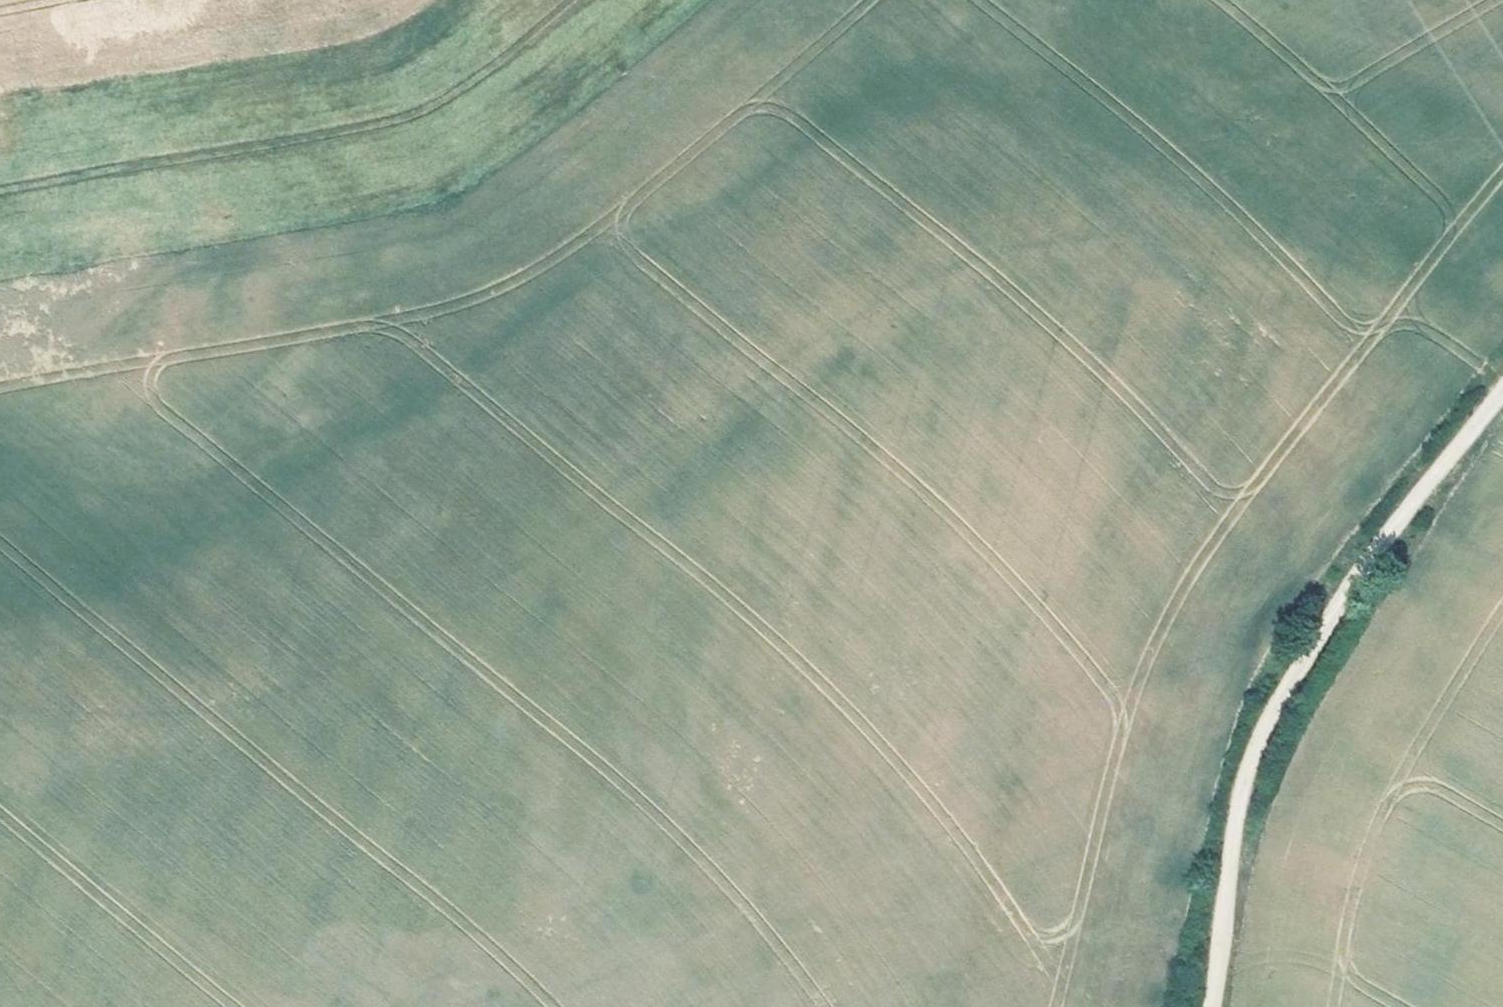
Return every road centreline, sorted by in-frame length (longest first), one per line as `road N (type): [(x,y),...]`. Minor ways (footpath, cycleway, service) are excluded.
road 1 (track): [(1211,1006),(1252,766),(1329,629),(1502,392)]

